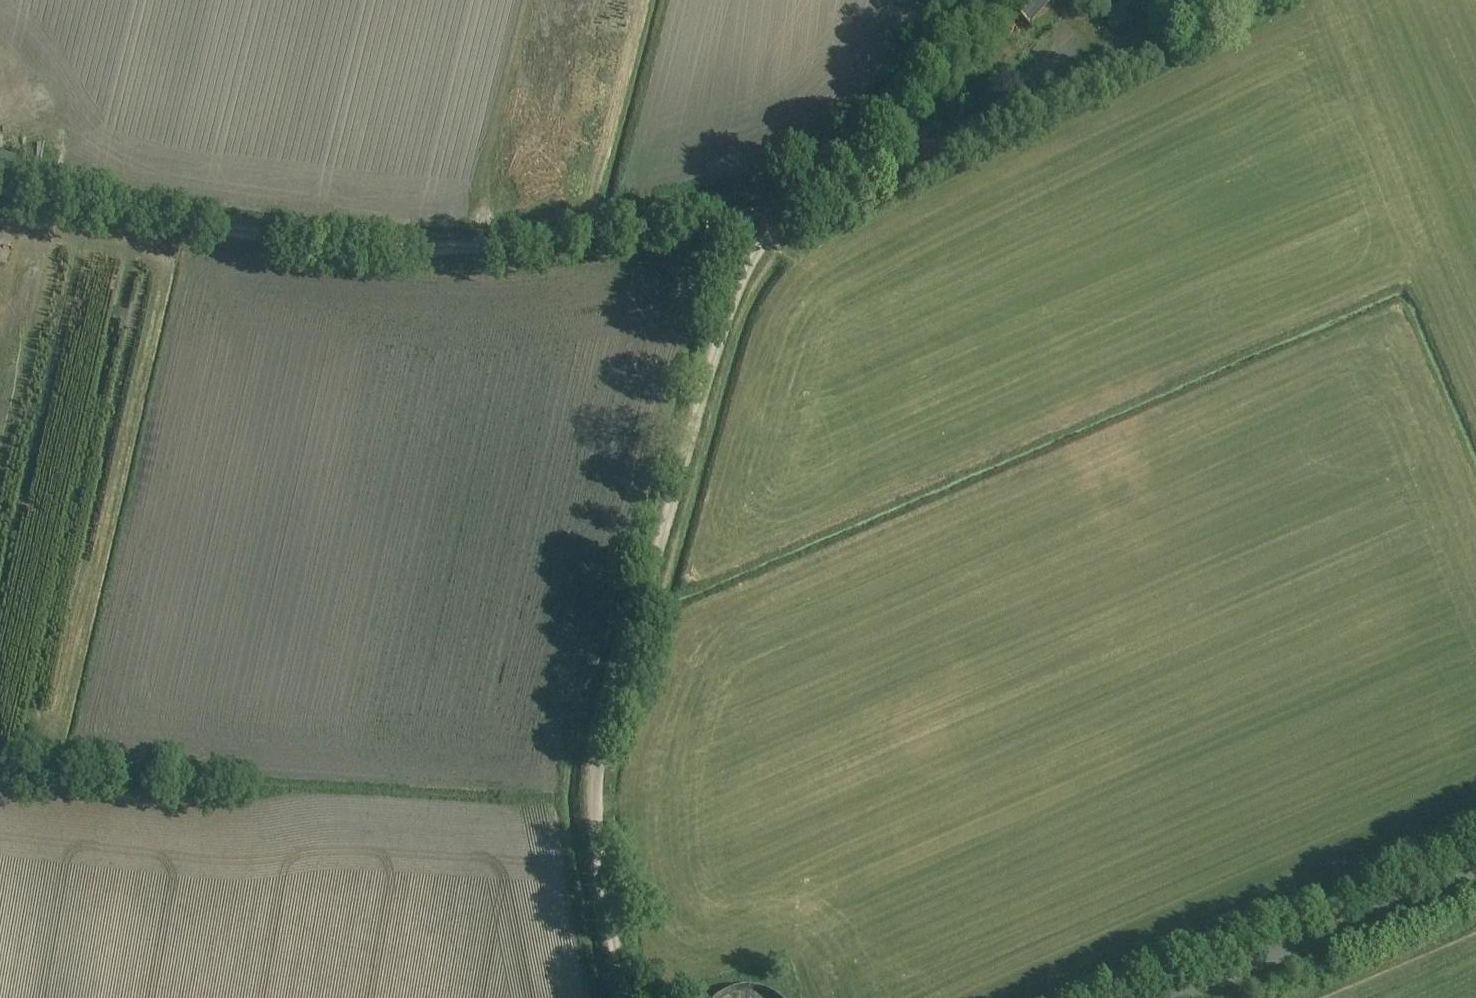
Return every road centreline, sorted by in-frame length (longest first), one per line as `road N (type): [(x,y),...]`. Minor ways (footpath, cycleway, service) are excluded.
road 1 (track): [(0,185),(305,237),(451,246),(536,244),(692,220),(799,198),(858,143),(982,0)]
road 2 (track): [(626,997),(593,801),(602,730),(735,284),(799,198)]
road 3 (unclassified): [(1170,997),(1475,866)]

